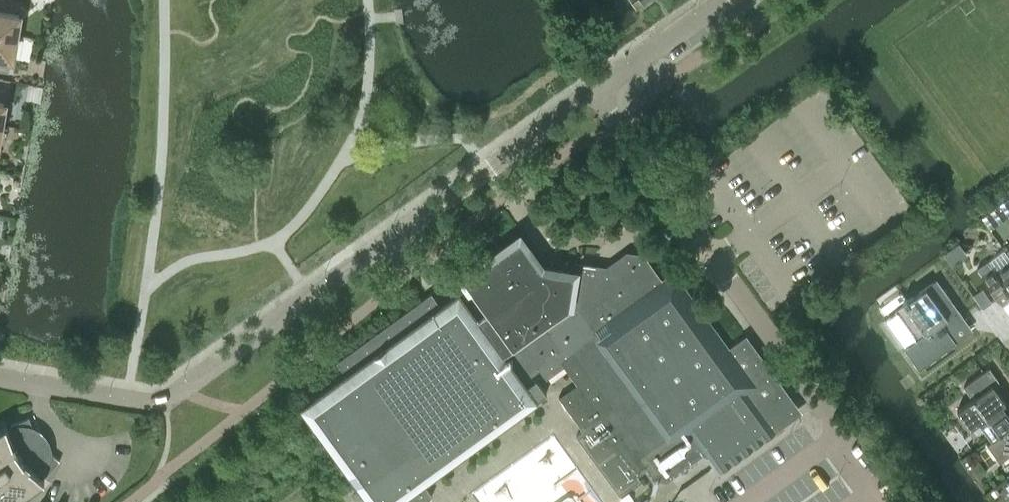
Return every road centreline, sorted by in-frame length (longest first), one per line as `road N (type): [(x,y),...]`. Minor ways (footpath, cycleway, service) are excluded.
road 1 (residential): [(594,89),(160,402),(0,376)]
road 2 (residential): [(594,89),(724,0)]

